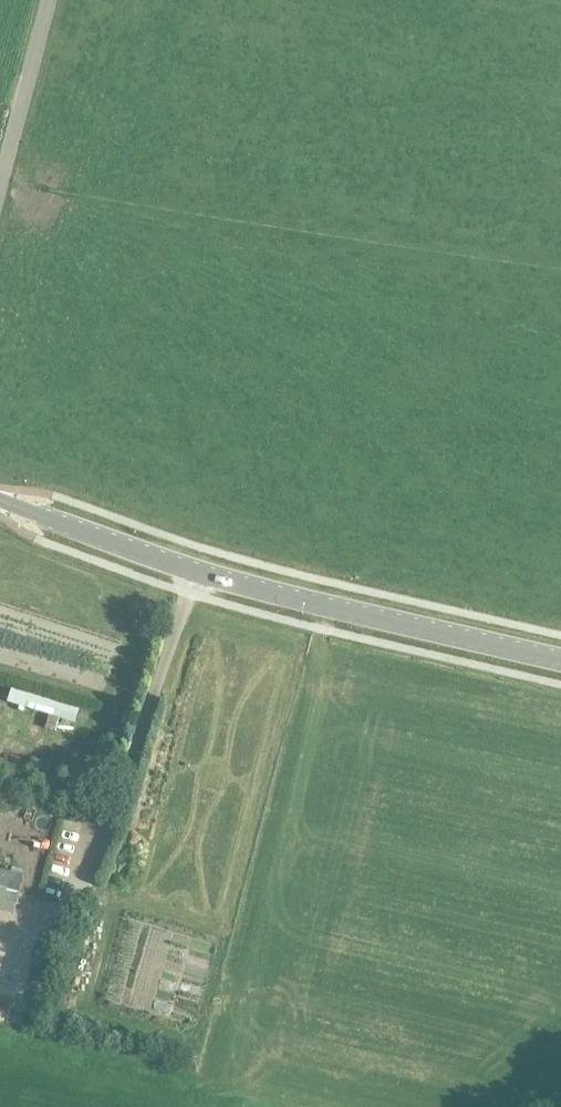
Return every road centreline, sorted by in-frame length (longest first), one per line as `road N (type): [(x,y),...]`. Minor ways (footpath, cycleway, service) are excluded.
road 1 (unclassified): [(560,659),(205,573),(0,499)]
road 2 (residential): [(0,182),(49,0)]

